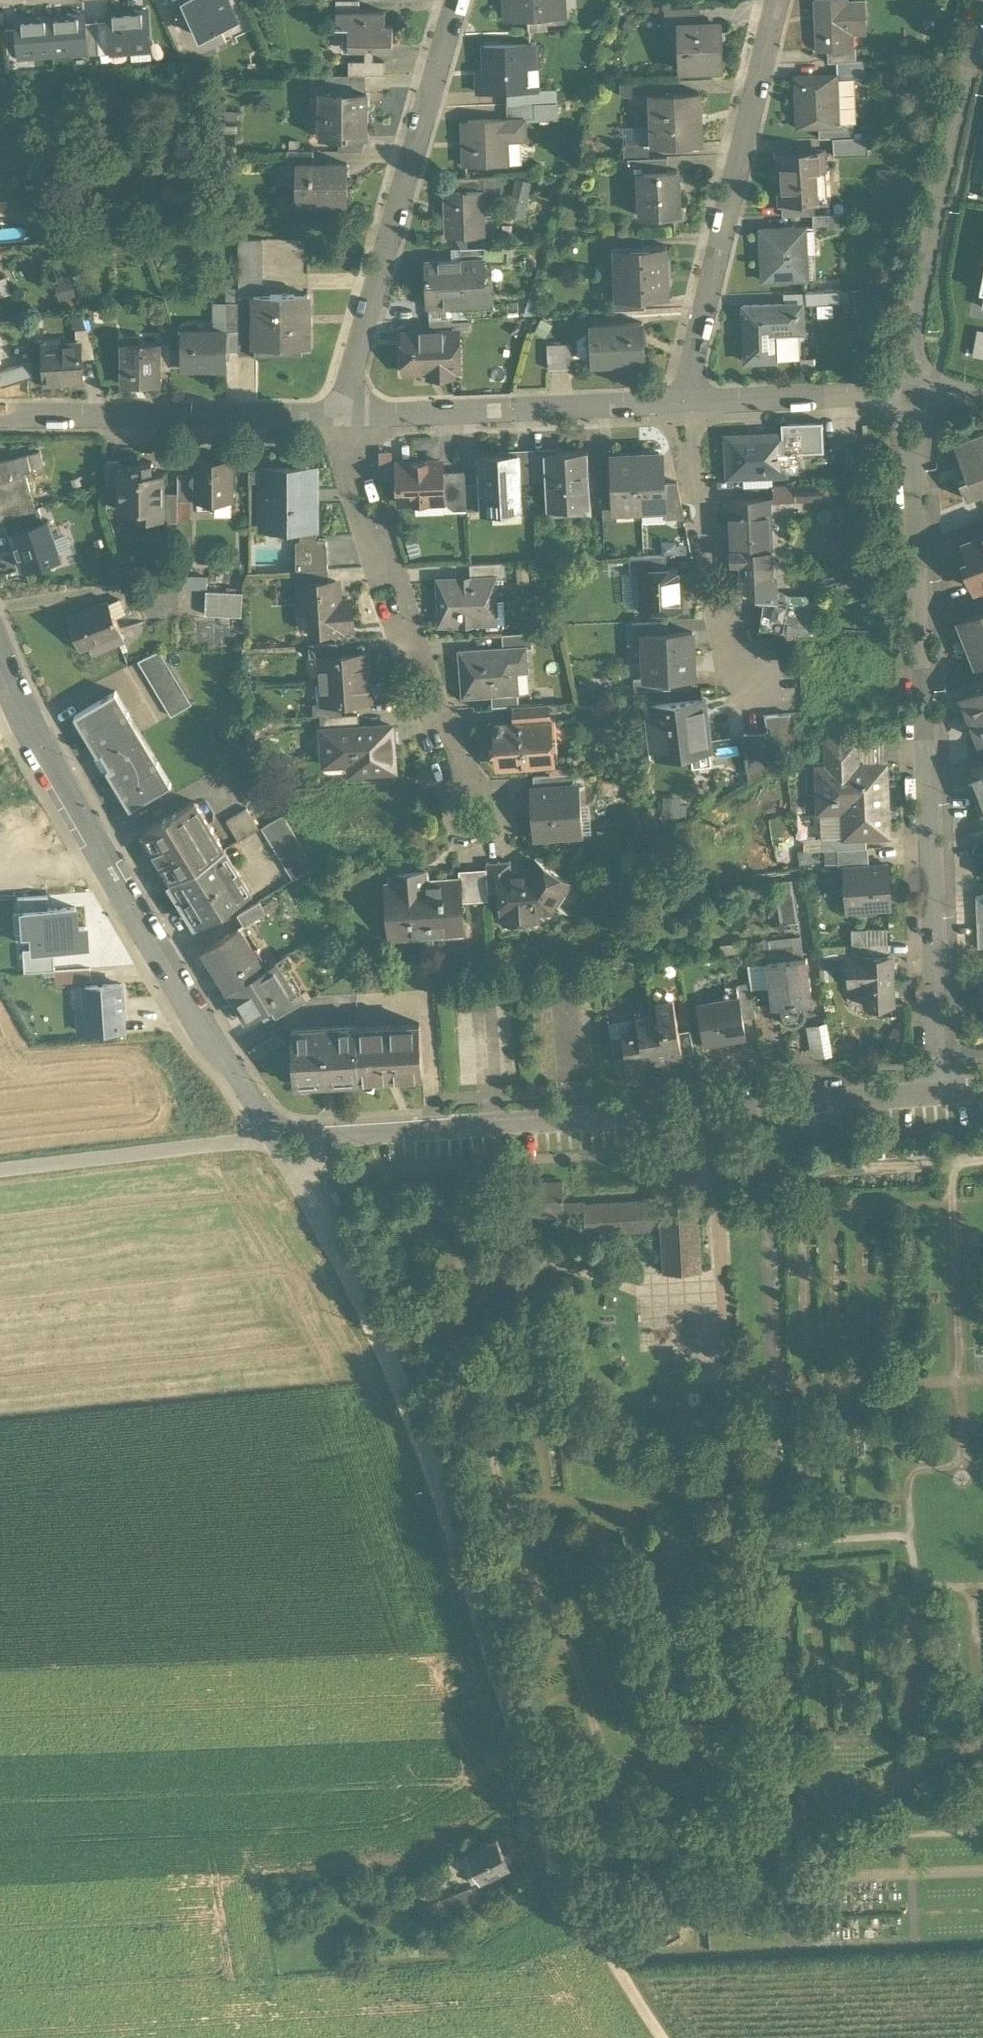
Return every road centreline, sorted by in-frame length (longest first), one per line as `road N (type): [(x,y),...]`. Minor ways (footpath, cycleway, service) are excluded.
road 1 (residential): [(294,1144),(419,1448),(570,1881)]
road 2 (residential): [(938,1092),(909,427)]
road 3 (residential): [(294,1144),(938,1092)]
road 4 (residential): [(0,653),(62,787),(257,1114),(294,1144)]
road 5 (residential): [(345,417),(454,0)]
road 6 (residential): [(345,417),(360,492),(474,813)]
road 7 (residential): [(687,401),(778,0)]
road 8 (residential): [(910,364),(924,254),(980,0)]
road 9 (residential): [(0,417),(345,417)]
road 10 (residential): [(345,417),(687,401)]
road 11 (residential): [(687,401),(685,449),(723,619),(775,705)]
road 12 (track): [(294,1144),(0,1172)]
road 13 (residential): [(687,401),(879,394)]
road 14 (track): [(658,2037),(570,1881)]

